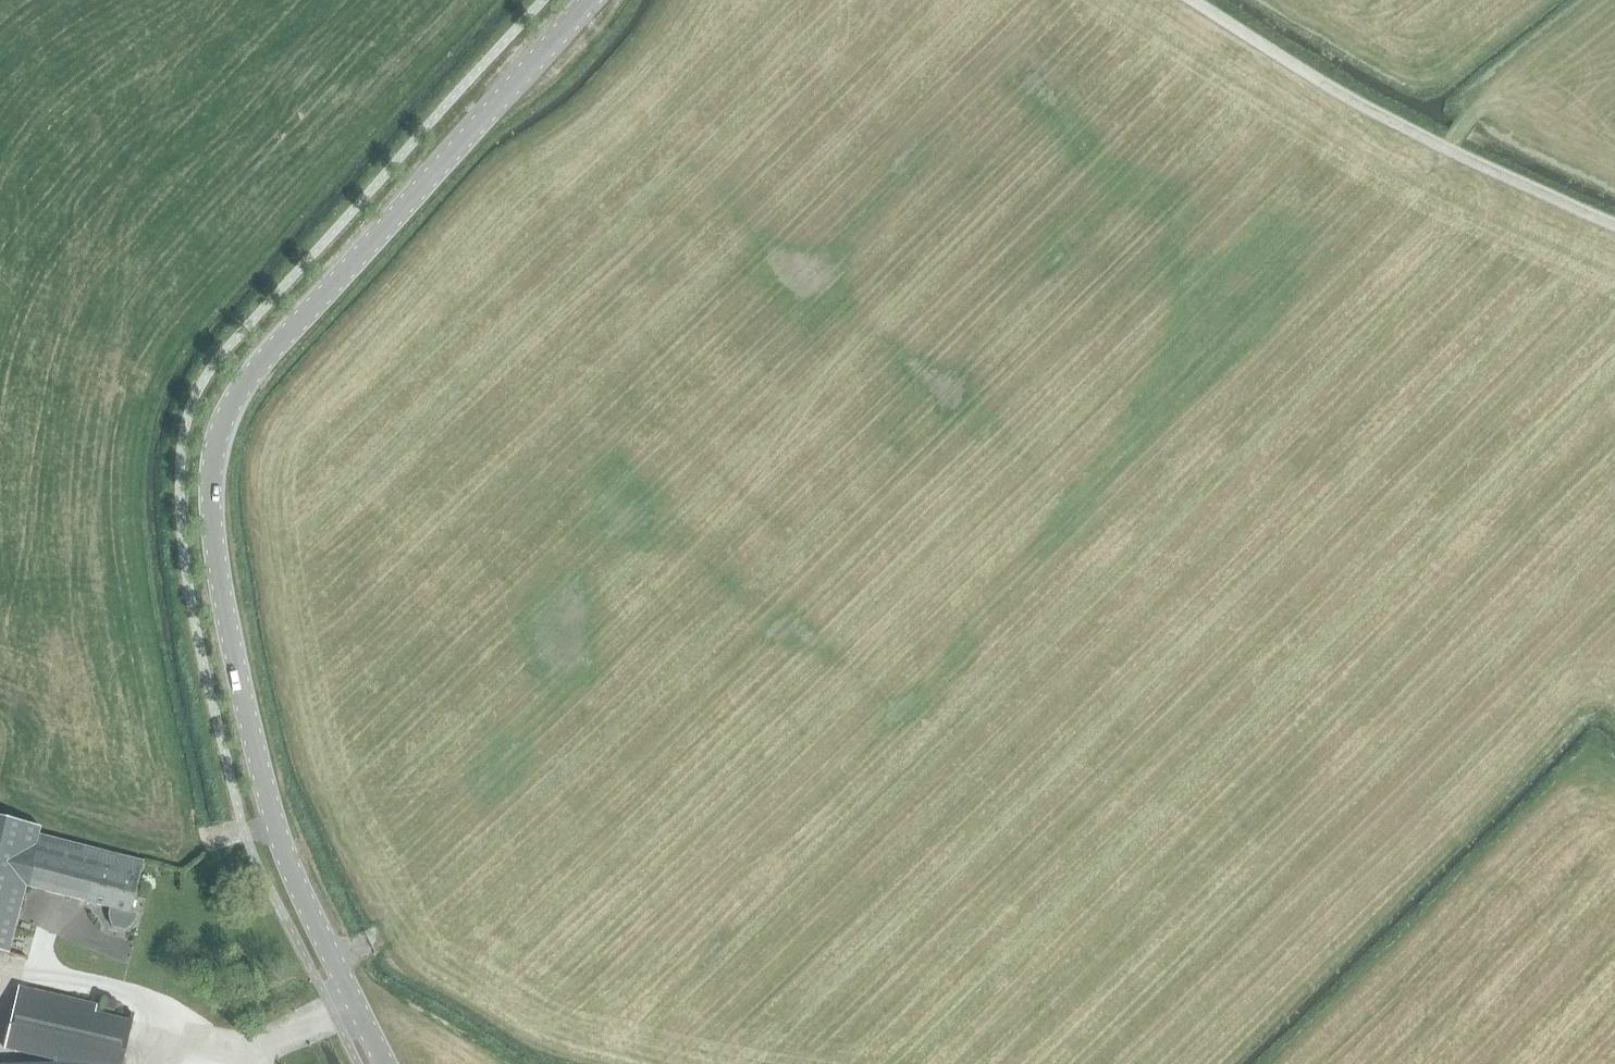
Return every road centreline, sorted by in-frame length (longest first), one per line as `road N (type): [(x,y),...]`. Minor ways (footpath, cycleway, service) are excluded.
road 1 (secondary): [(383,1063),(276,830),(217,572),(211,467),(240,387),(588,0)]
road 2 (track): [(1185,0),(1334,95),(1614,228)]

